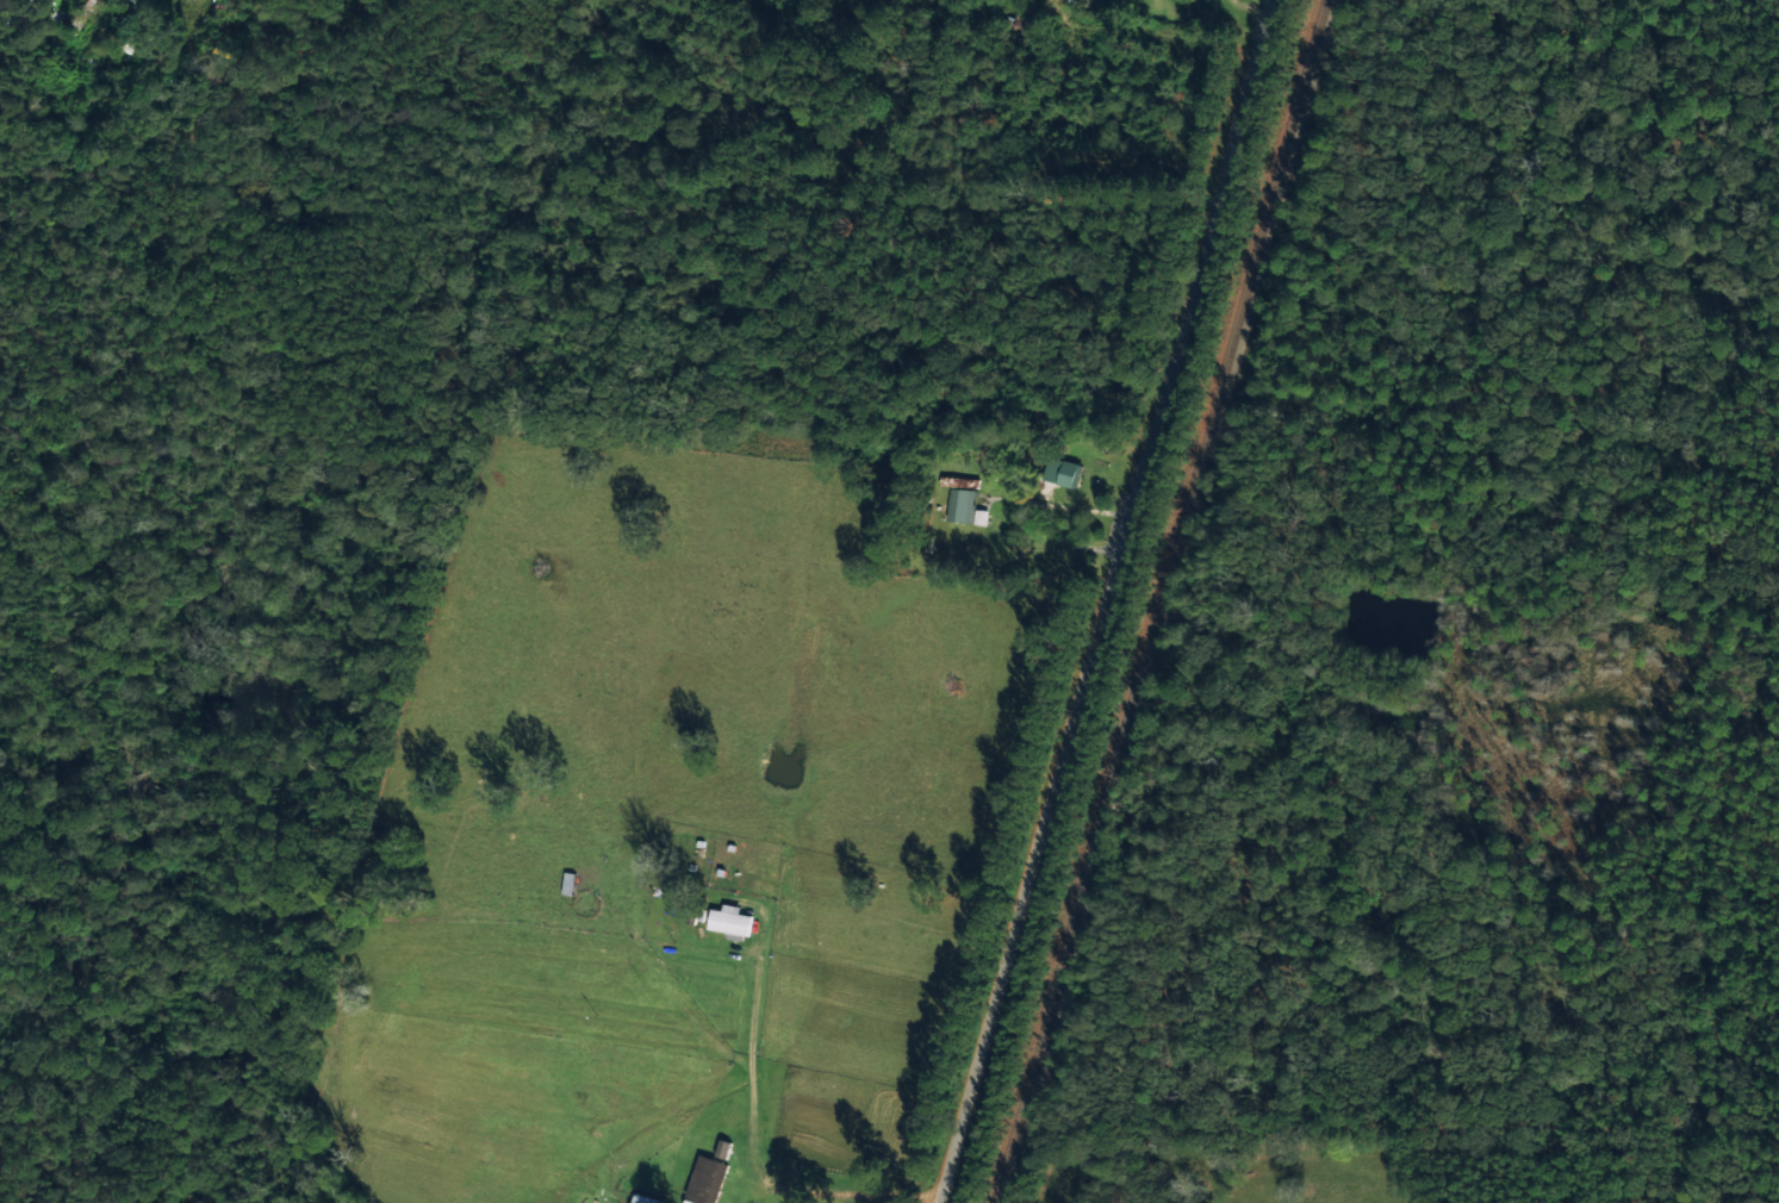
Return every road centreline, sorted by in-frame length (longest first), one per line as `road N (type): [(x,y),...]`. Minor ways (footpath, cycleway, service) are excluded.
road 1 (residential): [(938,1202),(1269,0)]

